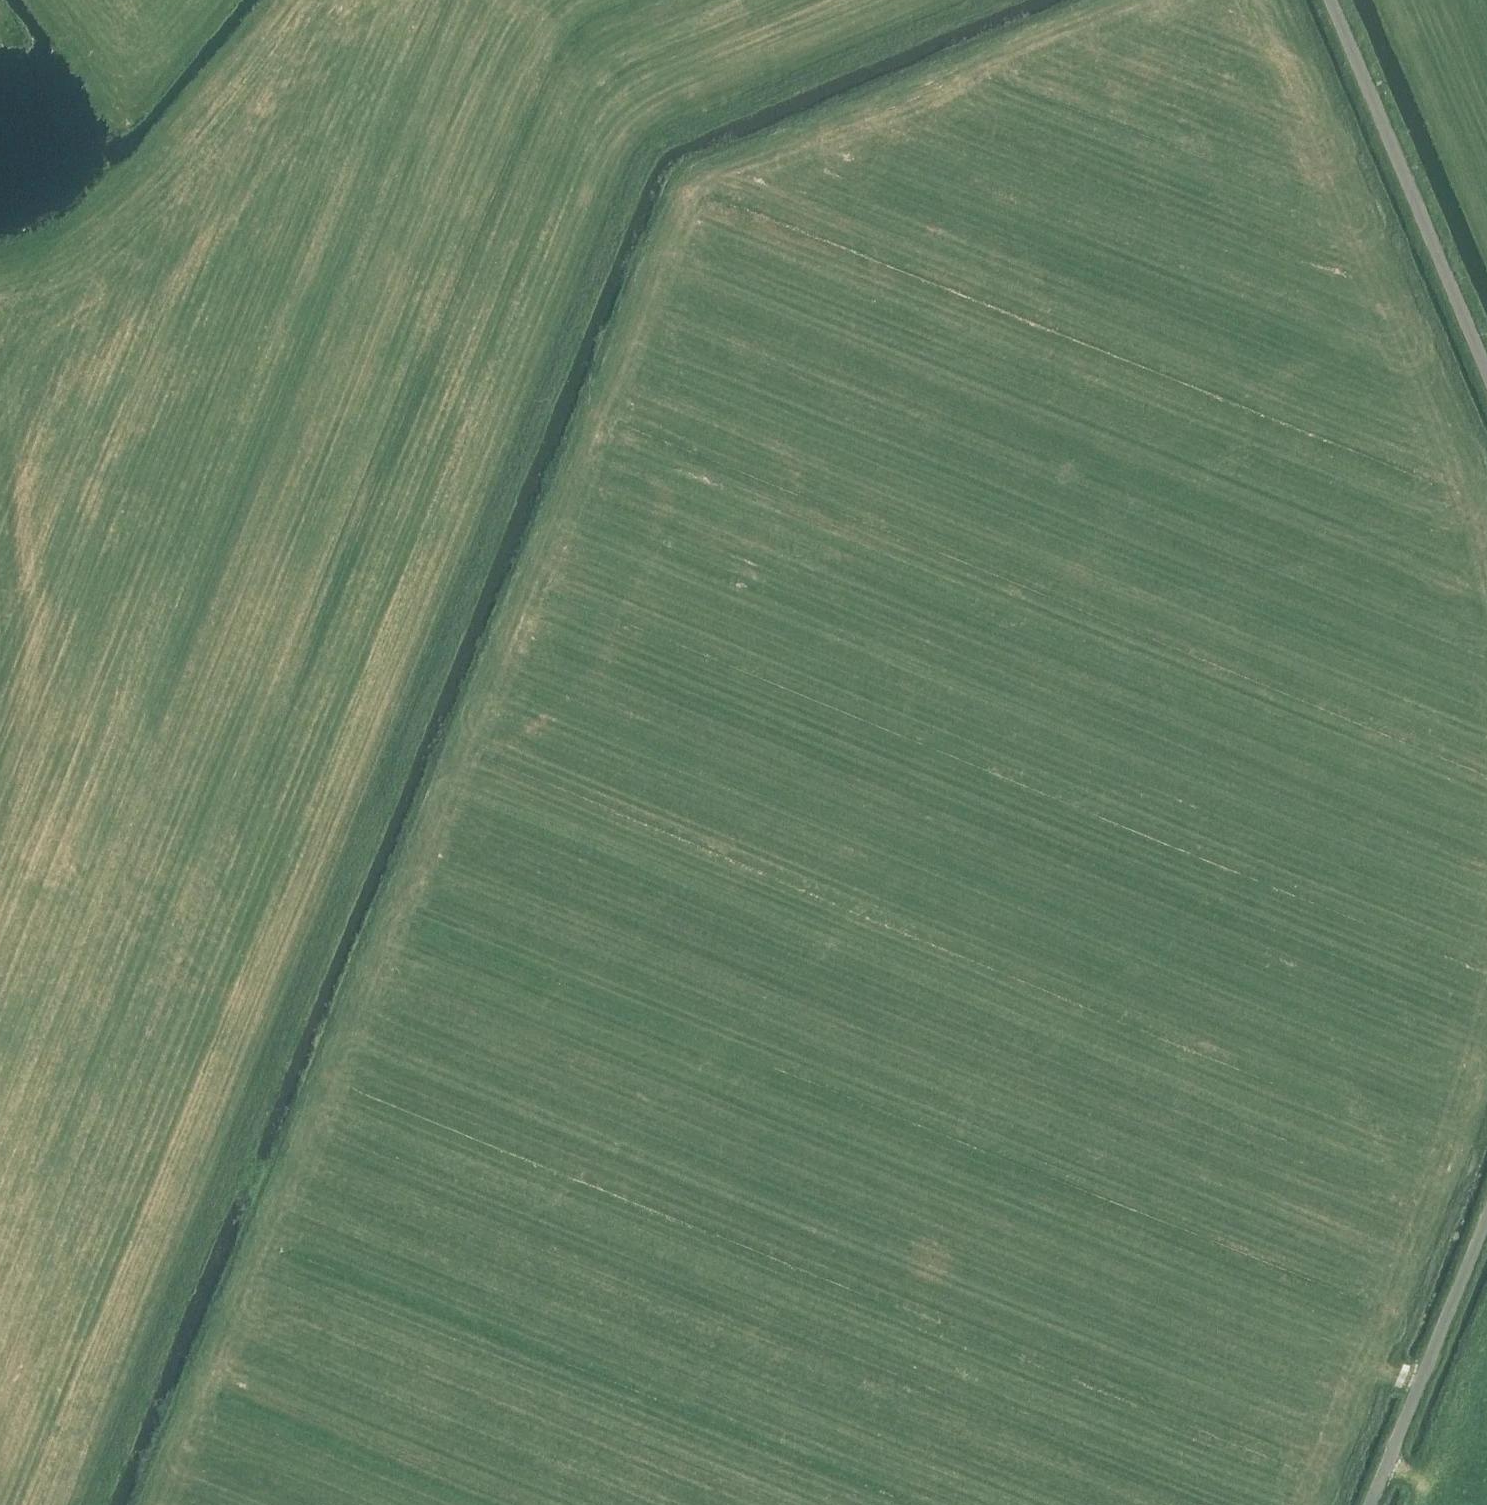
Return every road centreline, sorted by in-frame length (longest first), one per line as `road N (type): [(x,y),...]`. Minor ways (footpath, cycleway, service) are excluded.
road 1 (unclassified): [(1486,371),(1330,0)]
road 2 (unclassified): [(1366,1504),(1486,1214)]

